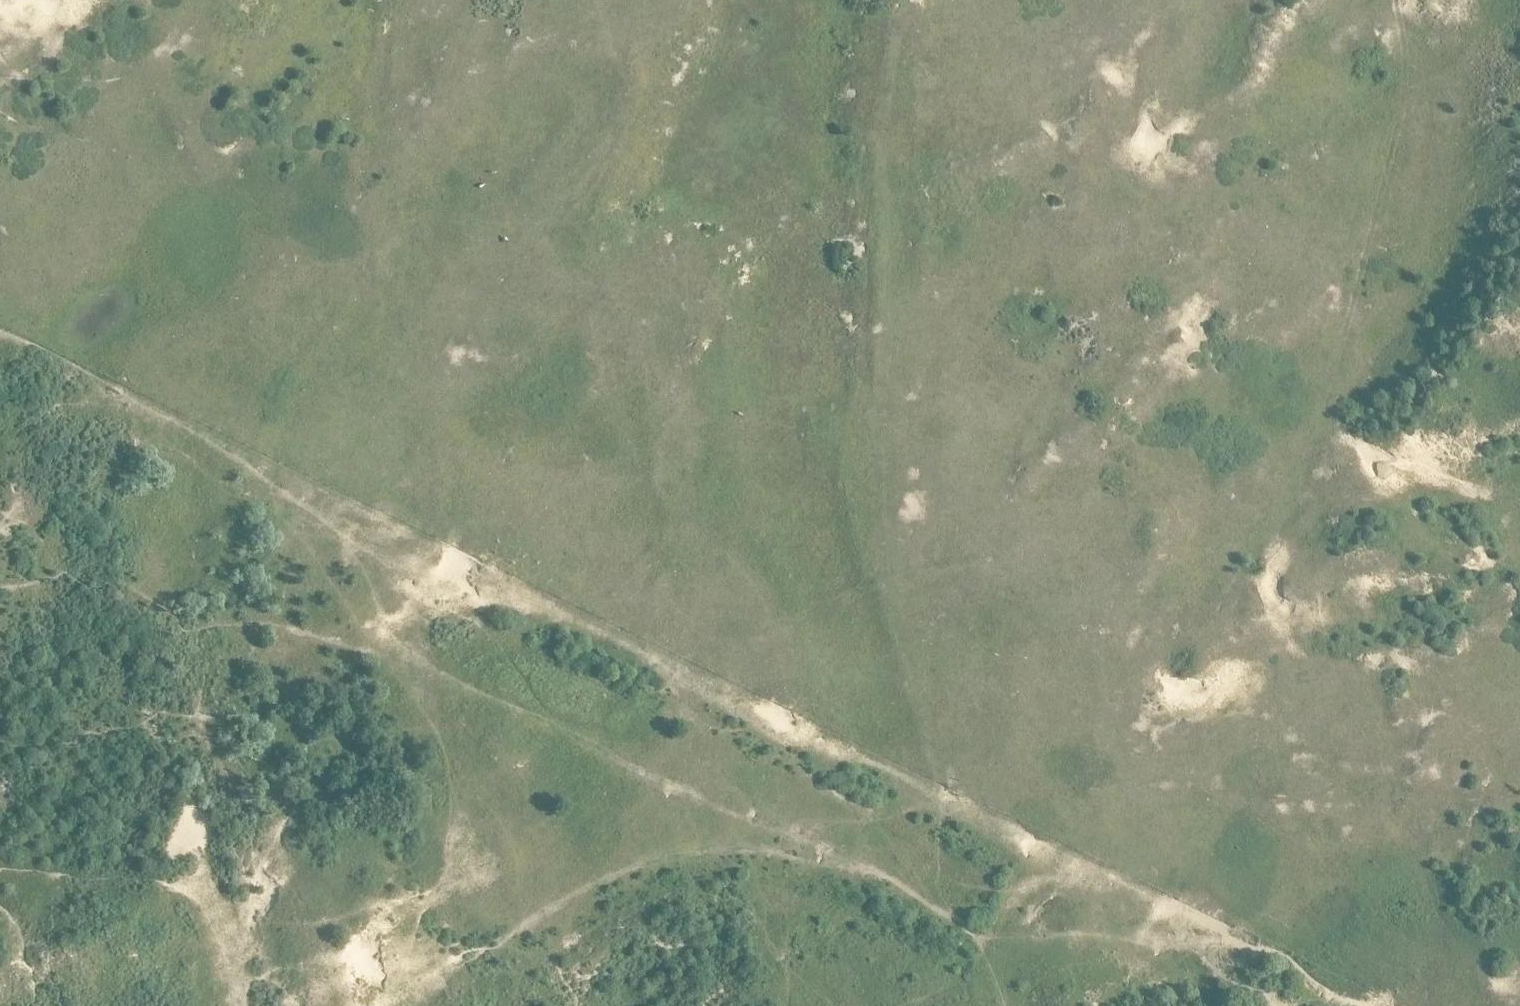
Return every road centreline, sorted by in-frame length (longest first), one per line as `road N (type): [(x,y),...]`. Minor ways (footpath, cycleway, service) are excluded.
road 1 (track): [(1417,0),(1415,58),(1355,295),(1333,423),(1375,459),(1519,487)]

